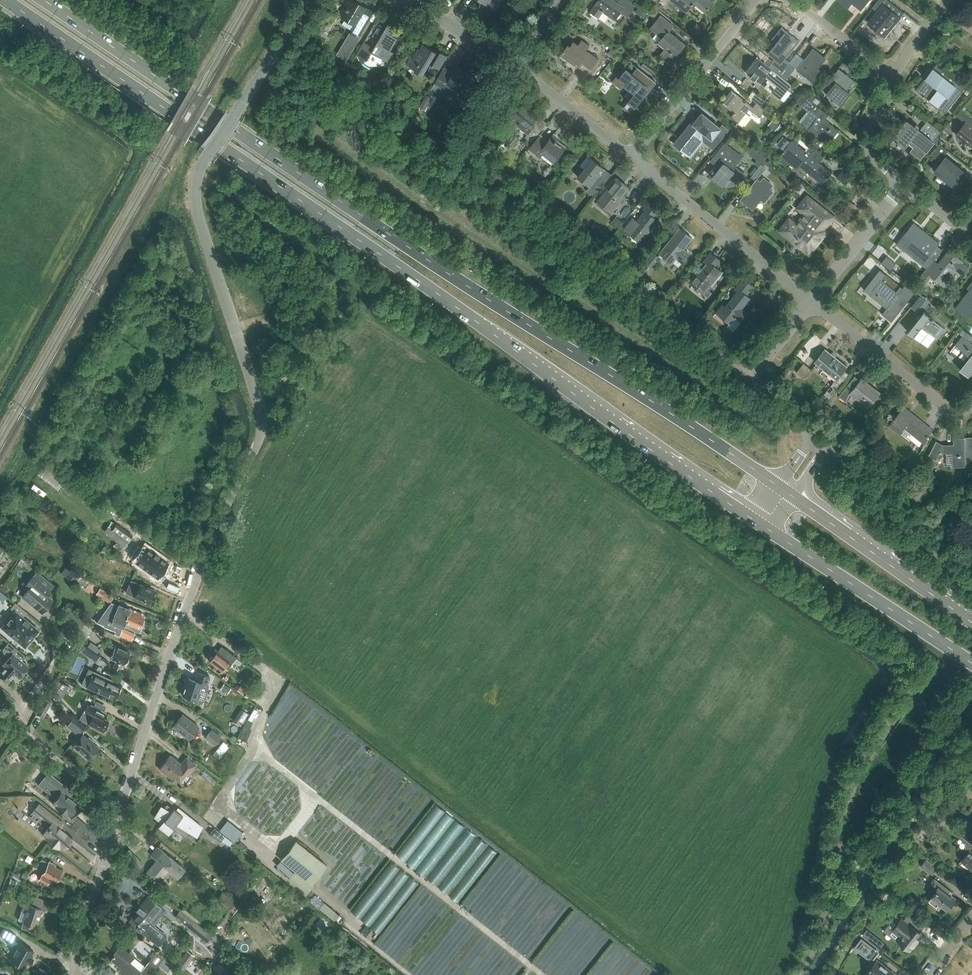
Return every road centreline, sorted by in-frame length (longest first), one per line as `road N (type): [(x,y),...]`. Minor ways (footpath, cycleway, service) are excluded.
road 1 (trunk): [(5,0),(763,525)]
road 2 (trunk): [(787,492),(44,0)]
road 3 (unclassified): [(119,812),(197,577),(262,425),(197,205),(197,178),(288,35)]
road 4 (tertiary): [(752,384),(469,157),(467,130),(515,62)]
road 5 (trunk): [(763,525),(971,665)]
road 6 (trunk): [(971,623),(787,492)]
road 7 (residential): [(636,161),(812,302)]
road 8 (residential): [(971,580),(822,442)]
road 9 (residential): [(759,0),(636,161)]
road 10 (residential): [(812,302),(948,412),(971,405)]
road 11 (unclassified): [(69,972),(119,812)]
road 12 (residential): [(812,302),(906,183)]
road 13 (unclassified): [(119,812),(9,719)]
road 14 (residential): [(636,161),(531,75)]
road 15 (residential): [(906,183),(867,149),(865,134),(890,77)]
road 16 (residential): [(890,77),(792,0)]
road 17 (residential): [(409,0),(515,62)]

